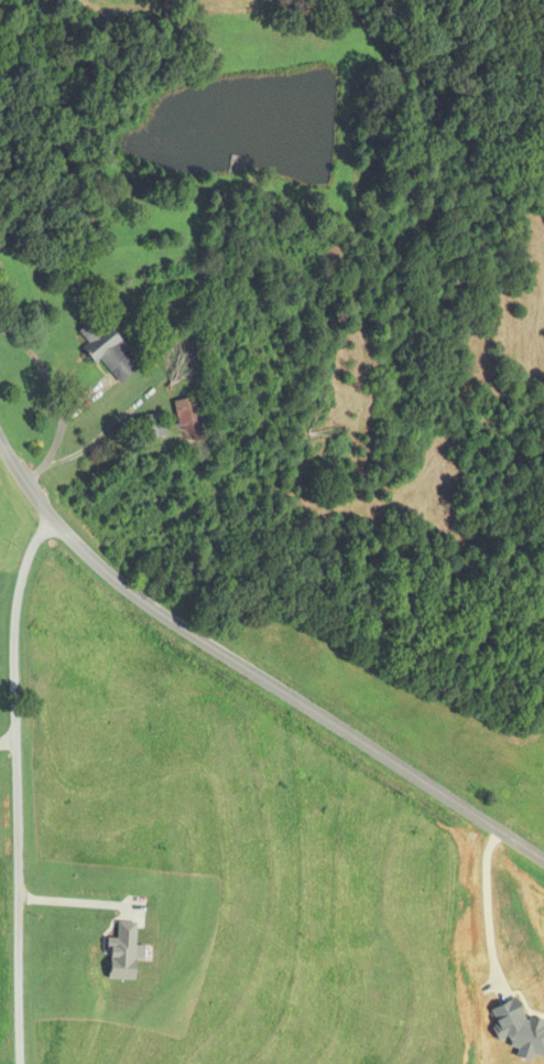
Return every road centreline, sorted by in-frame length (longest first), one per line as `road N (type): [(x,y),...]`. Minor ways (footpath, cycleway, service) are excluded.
road 1 (residential): [(543,864),(168,620),(64,520),(0,433)]
road 2 (residential): [(64,520),(32,542),(19,593),(21,1063)]

